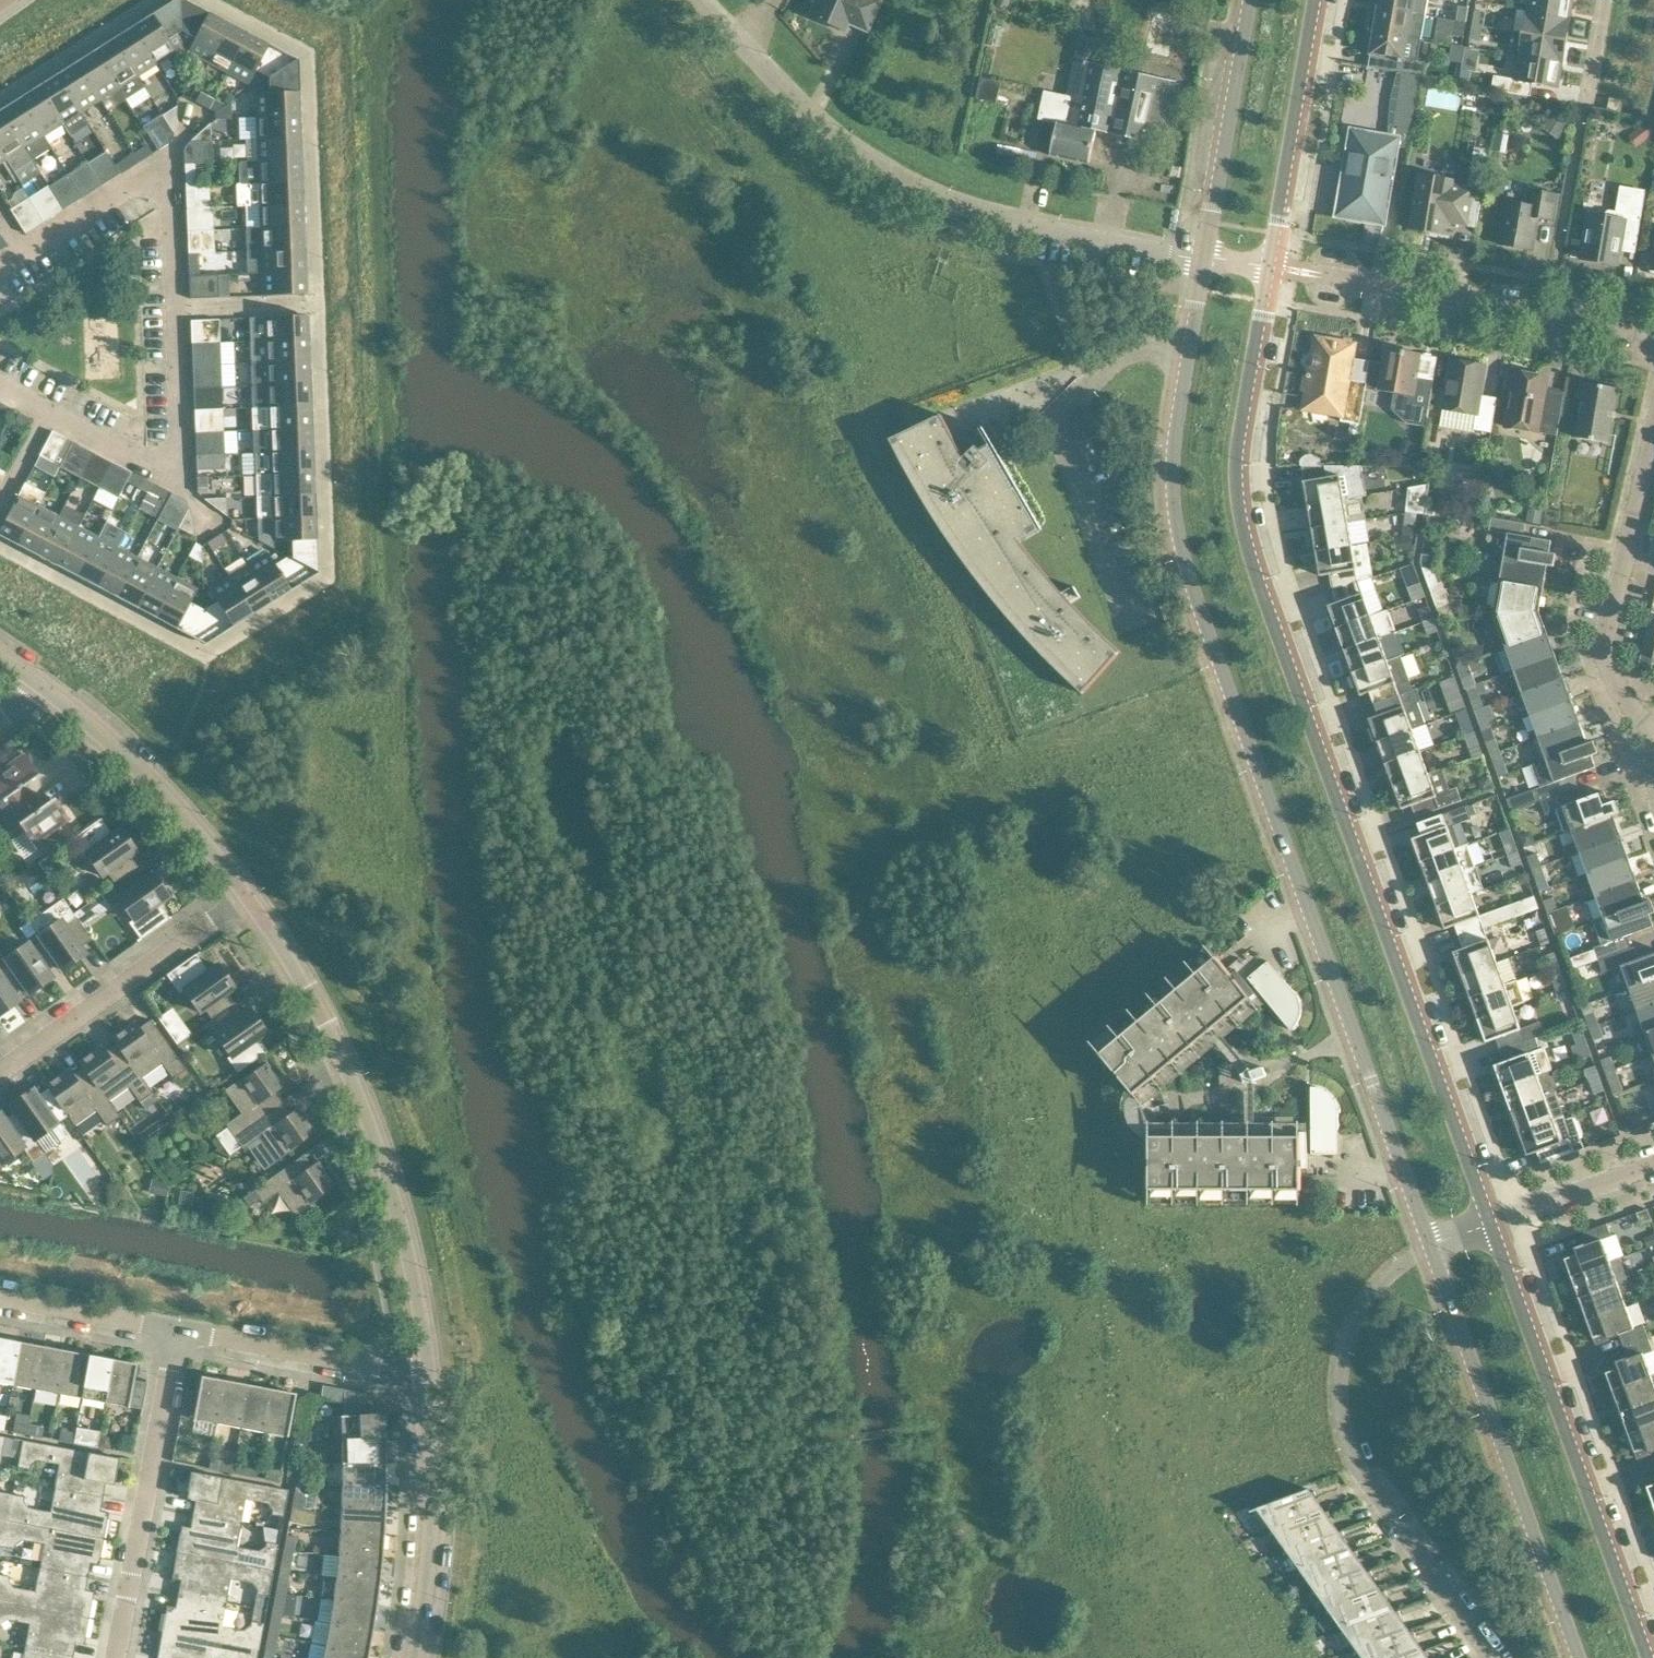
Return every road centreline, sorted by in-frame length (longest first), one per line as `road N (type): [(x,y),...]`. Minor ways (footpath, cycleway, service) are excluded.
road 1 (tertiary): [(1205,257),(1174,463),(1181,547),(1430,1247)]
road 2 (tertiary): [(1491,1224),(1242,523),(1237,456),(1269,267)]
road 3 (residential): [(1205,257),(1001,218),(886,172),(786,99),(696,0)]
road 4 (residential): [(50,415),(148,465),(175,463),(183,437),(173,208),(163,187),(133,185),(24,252)]
road 5 (residential): [(436,1381),(409,1246),(363,1097),(317,1000),(248,893)]
road 6 (residential): [(1493,1657),(1360,1471),(1342,1421),(1350,1336),(1396,1268),(1430,1247)]
road 7 (tertiary): [(1646,1657),(1491,1224)]
road 8 (tertiary): [(1430,1247),(1580,1657)]
road 9 (residential): [(114,1657),(177,1332)]
road 10 (residential): [(1653,335),(1335,278)]
road 11 (residential): [(1653,726),(1613,677),(1605,650),(1653,425)]
road 12 (residential): [(0,1070),(248,893)]
road 13 (residential): [(248,893),(157,790),(42,689)]
road 14 (residential): [(416,1657),(436,1381)]
road 15 (tertiary): [(1269,267),(1316,0)]
road 16 (residential): [(436,1381),(177,1332)]
road 17 (tertiary): [(1251,0),(1205,257)]
road 18 (residential): [(177,1332),(0,1299)]
road 19 (residential): [(1491,1224),(1653,1165)]

